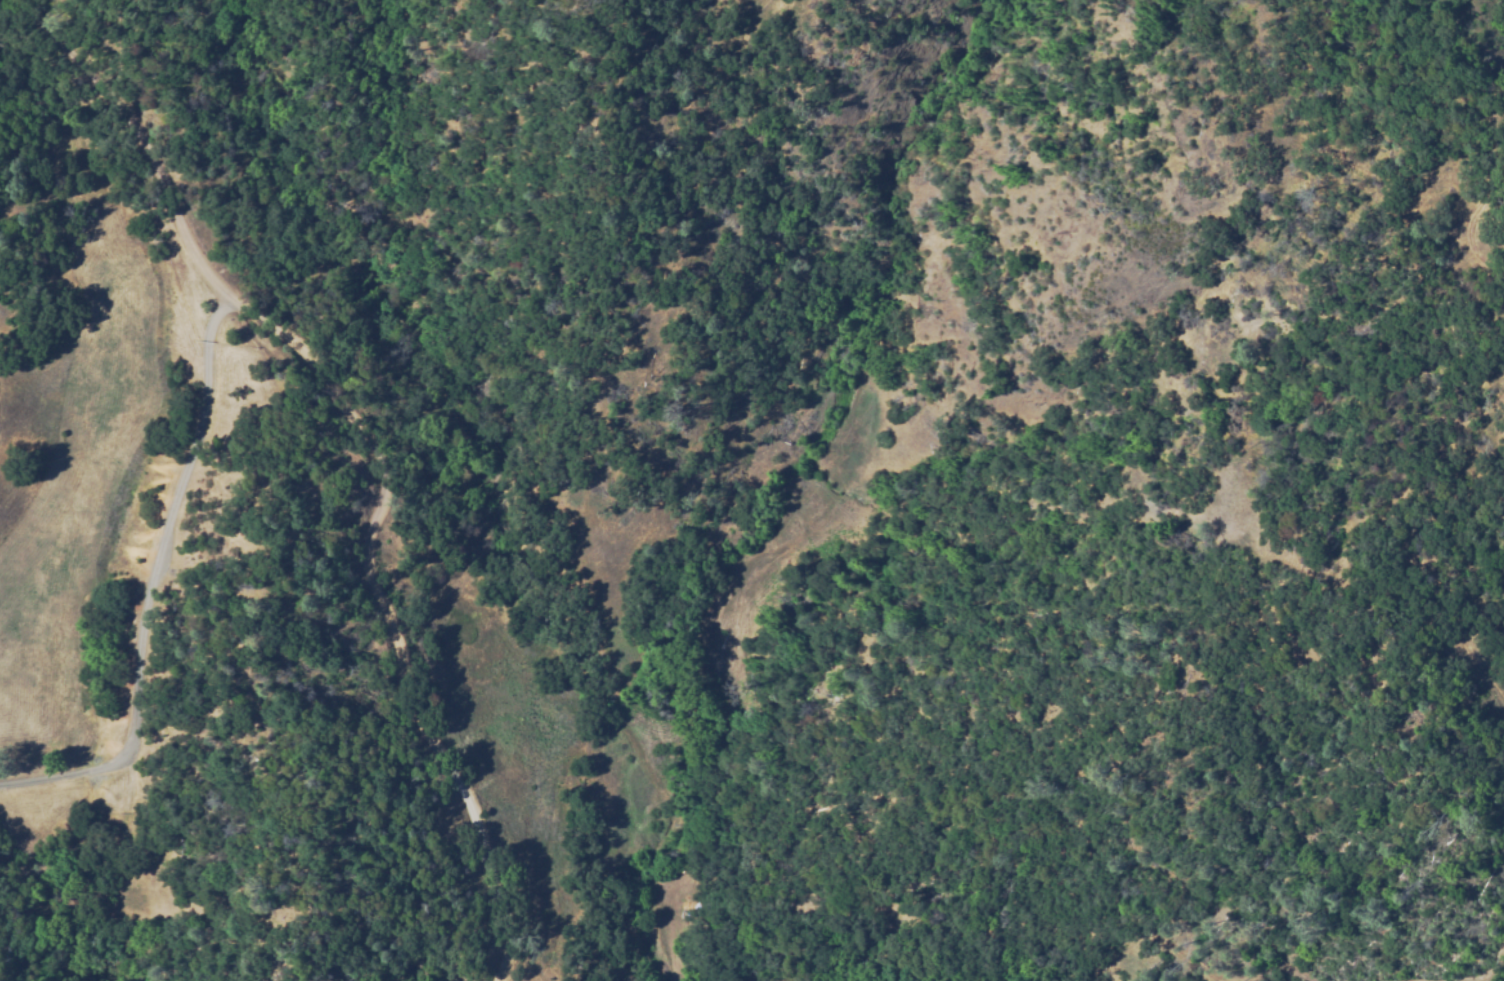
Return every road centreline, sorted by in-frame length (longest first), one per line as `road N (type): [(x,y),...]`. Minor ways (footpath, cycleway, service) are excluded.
road 1 (residential): [(496,980),(500,957),(486,874),(459,796),(406,702),(370,578),(362,447),(295,352),(222,293),(186,240),(131,127),(7,0)]

